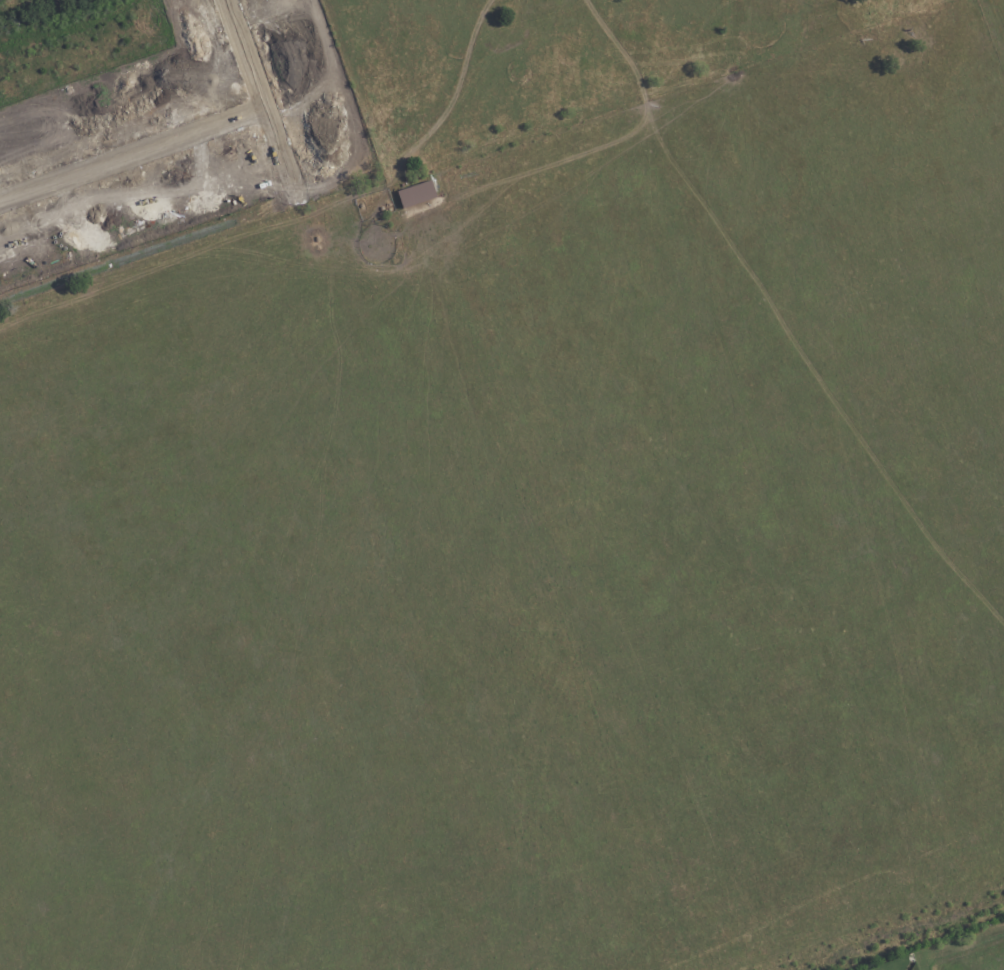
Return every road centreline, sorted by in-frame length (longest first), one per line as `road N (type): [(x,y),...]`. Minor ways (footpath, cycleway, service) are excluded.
road 1 (residential): [(273,93),(0,190)]
road 2 (residential): [(303,179),(241,0)]

